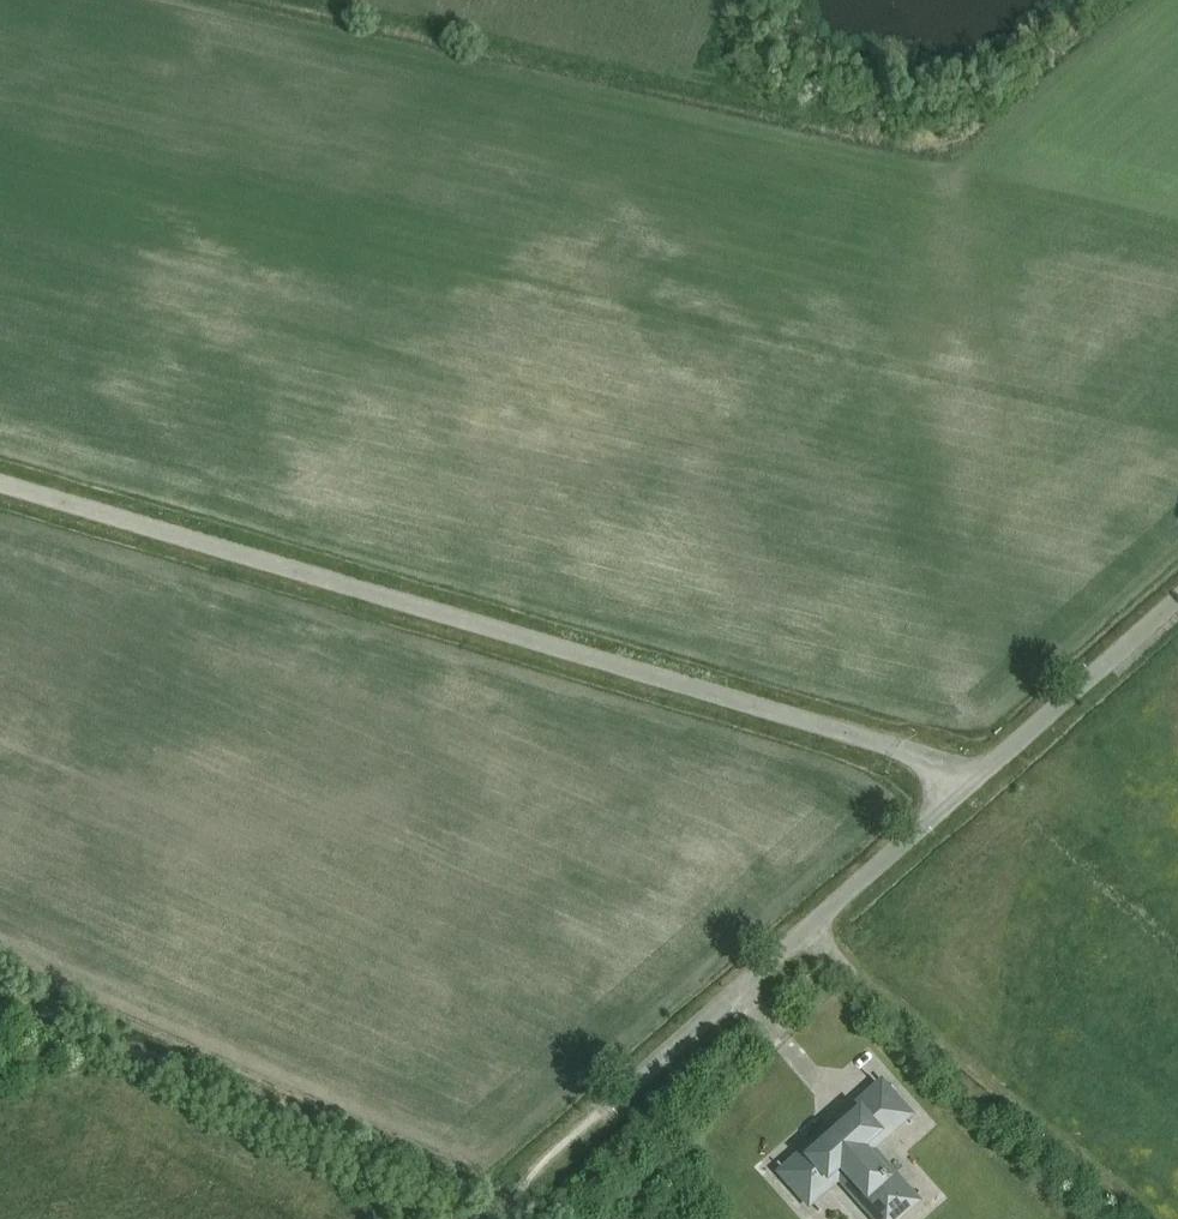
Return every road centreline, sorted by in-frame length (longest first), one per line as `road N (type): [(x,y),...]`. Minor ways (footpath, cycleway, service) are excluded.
road 1 (unclassified): [(964,786),(930,759),(0,484)]
road 2 (residential): [(601,1111),(964,786)]
road 3 (residential): [(964,786),(1177,597)]

